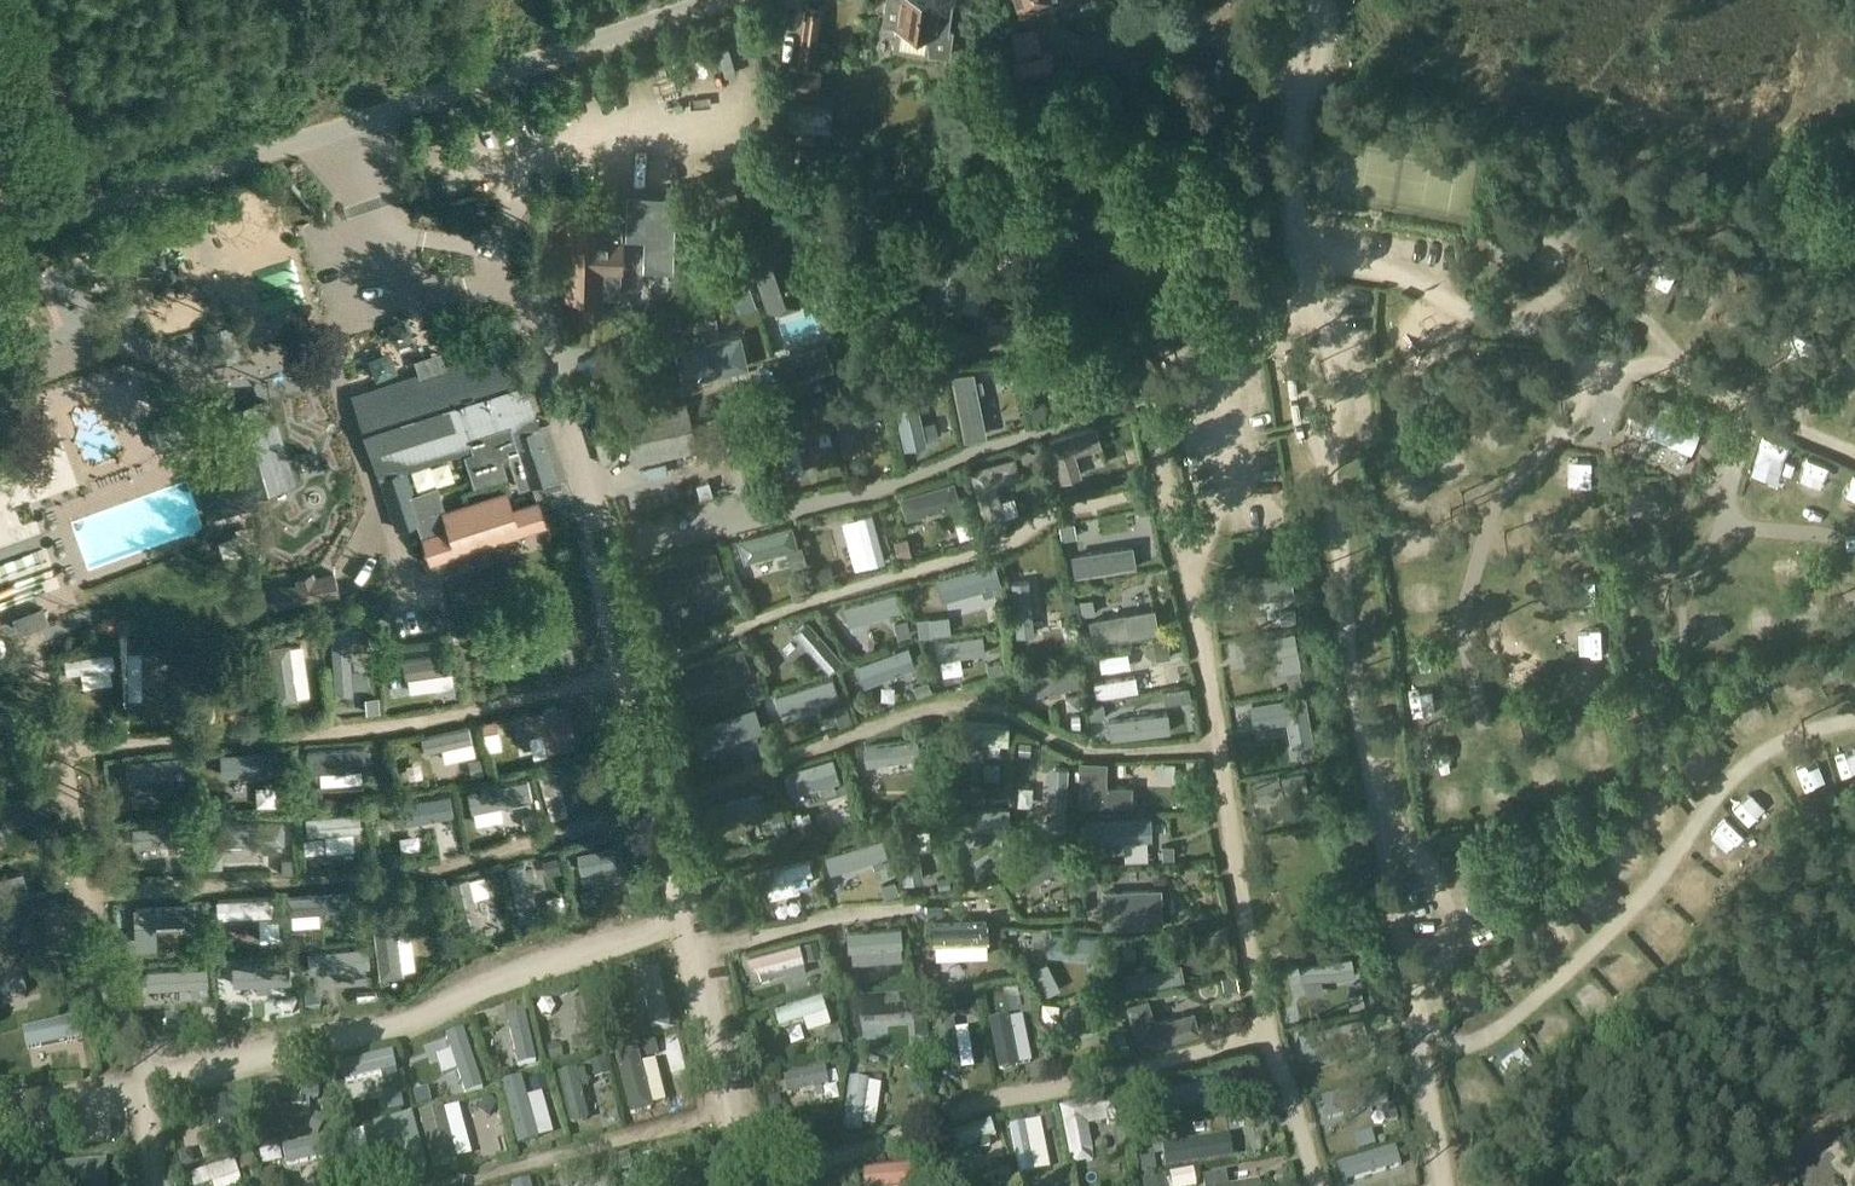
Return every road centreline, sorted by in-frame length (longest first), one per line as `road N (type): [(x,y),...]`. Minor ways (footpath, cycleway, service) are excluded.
road 1 (unclassified): [(0,248),(747,0)]
road 2 (track): [(0,59),(57,229)]

